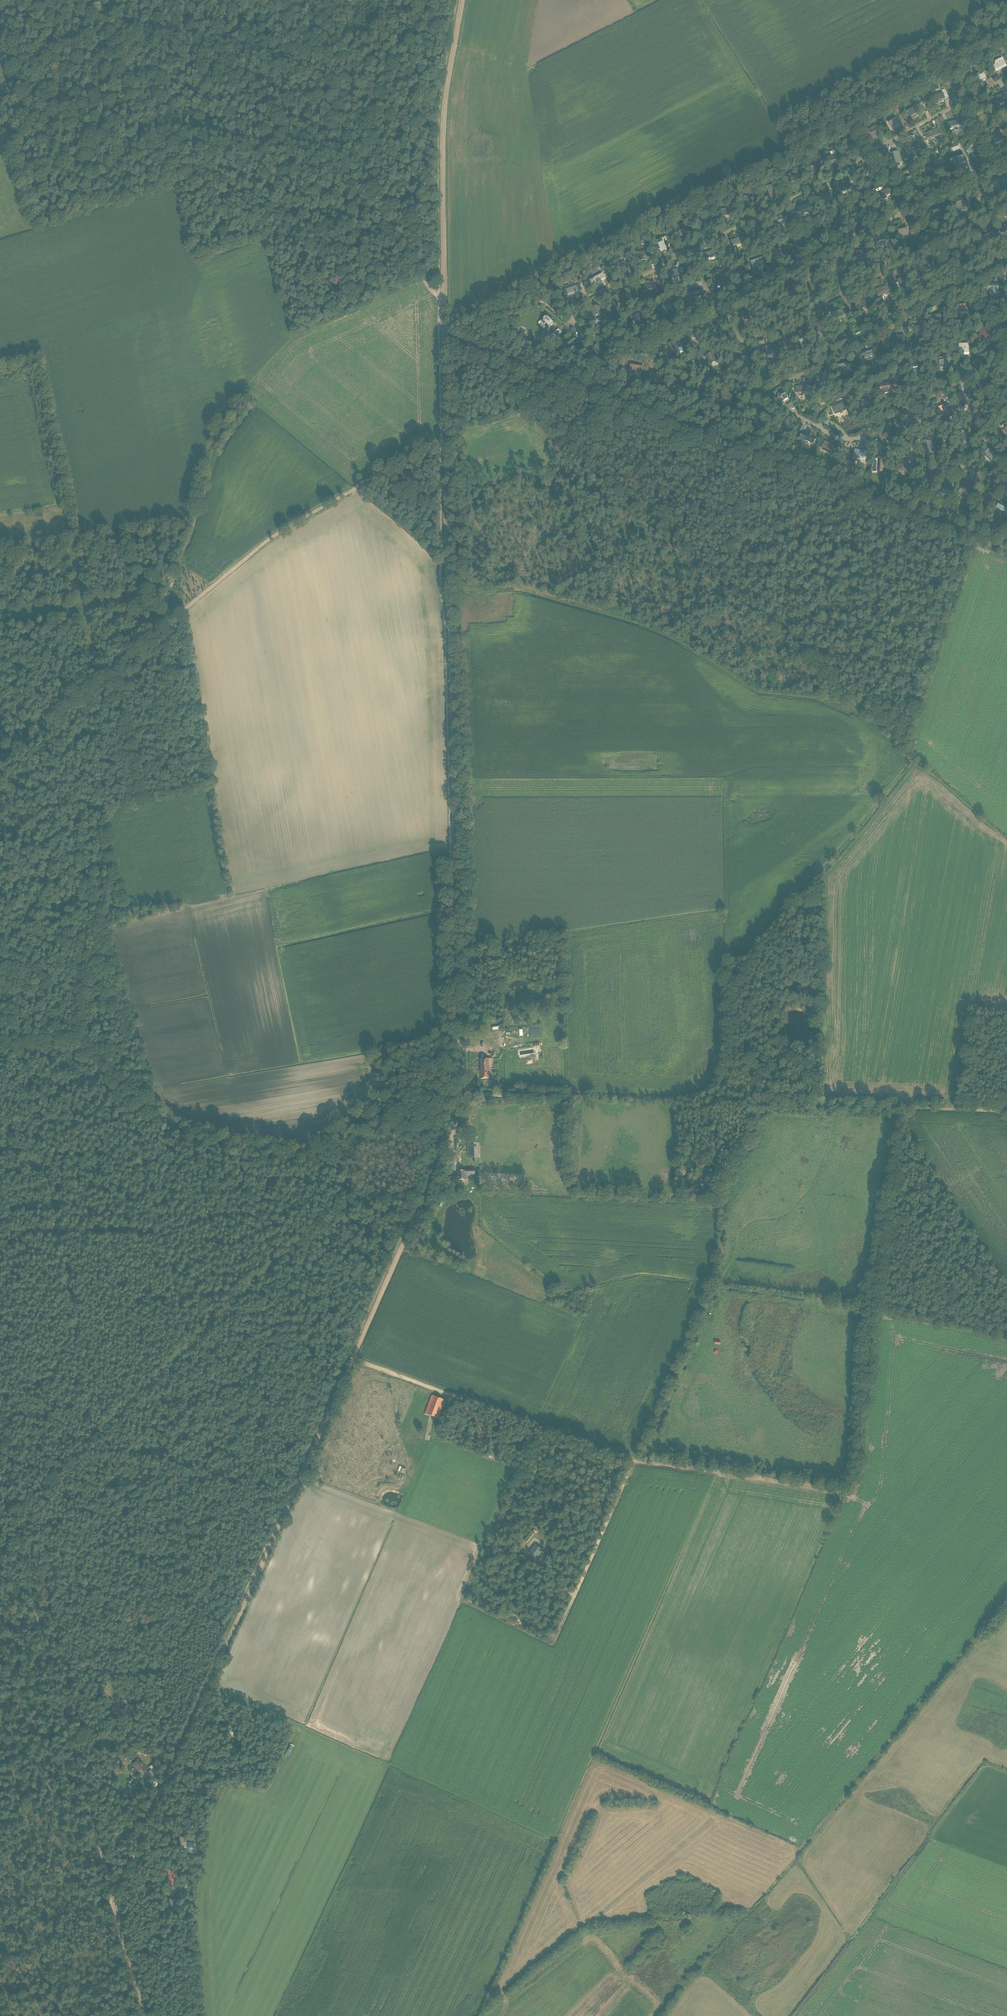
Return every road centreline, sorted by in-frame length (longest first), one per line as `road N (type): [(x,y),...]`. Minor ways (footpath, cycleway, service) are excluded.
road 1 (track): [(442,306),(459,1110),(115,1898),(145,2015)]
road 2 (track): [(443,334),(1006,39)]
road 3 (track): [(443,334),(1006,551)]
road 4 (track): [(129,1094),(158,1232),(57,1229),(101,1427),(9,1513)]
road 5 (track): [(1006,1105),(971,1110),(456,1093)]
road 6 (track): [(445,434),(270,539),(0,755)]
road 7 (track): [(850,1492),(633,1458),(353,1359)]
road 8 (track): [(564,451),(713,584),(732,540),(937,640)]
road 9 (track): [(339,1133),(346,1194),(270,1266),(242,1423),(128,1485)]
road 10 (track): [(0,1479),(115,1898)]
road 11 (track): [(456,1093),(397,1095),(307,1155),(281,1156),(173,1129),(80,1050)]
road 12 (track): [(439,301),(268,0)]
road 13 (track): [(177,1743),(101,1427)]
road 14 (track): [(461,0),(443,114),(442,306)]
road 15 (track): [(158,1232),(188,1345),(290,1490)]
road 16 (track): [(0,976),(57,1229)]
road 17 (track): [(0,1726),(41,1923)]
road 18 (track): [(0,1957),(43,1946),(41,1923),(115,1898)]

